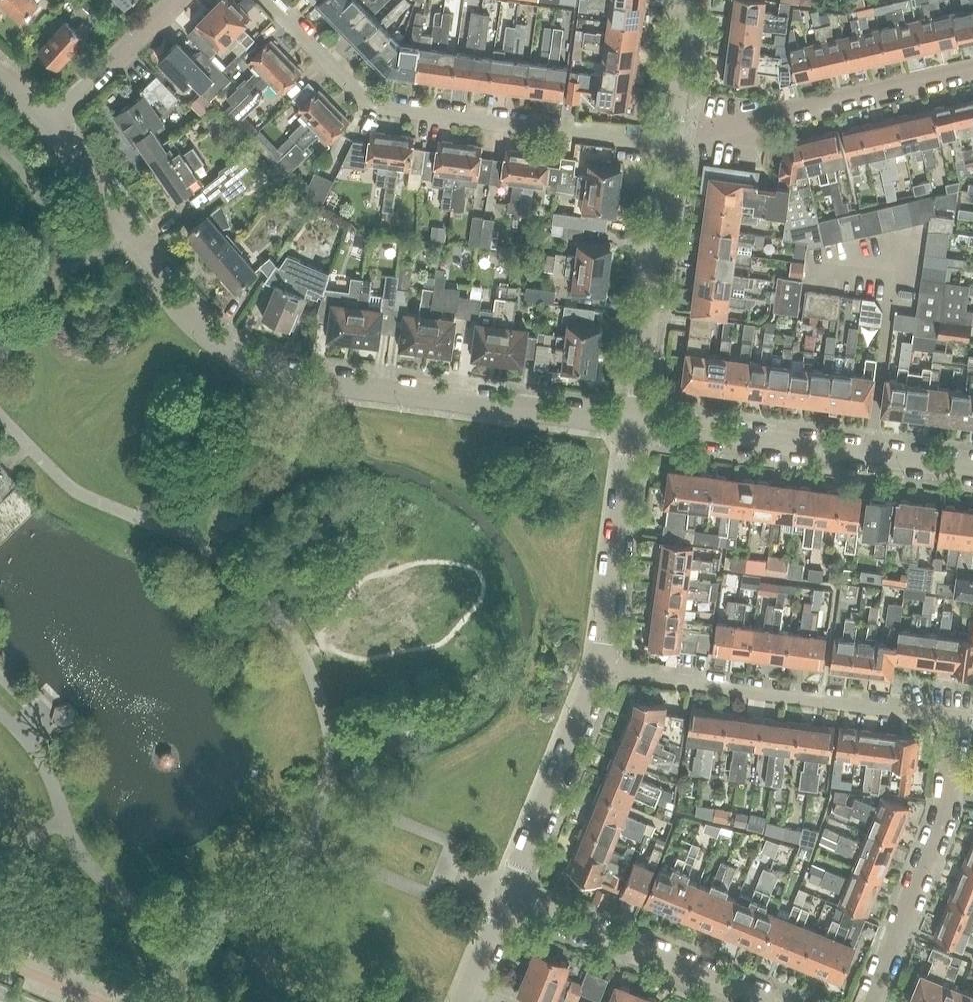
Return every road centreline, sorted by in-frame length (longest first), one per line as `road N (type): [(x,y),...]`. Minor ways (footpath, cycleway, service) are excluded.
road 1 (residential): [(634,424),(307,379),(239,355),(183,312),(49,122)]
road 2 (residential): [(672,135),(643,139),(374,102),(275,0)]
road 3 (residential): [(959,715),(602,666)]
road 4 (residential): [(972,468),(634,424)]
road 5 (residential): [(672,135),(972,70)]
road 6 (residential): [(870,1001),(937,842),(959,715)]
road 7 (residential): [(634,424),(672,135)]
road 8 (residential): [(771,1001),(509,896)]
road 9 (residential): [(509,896),(602,666)]
road 10 (residential): [(602,666),(634,424)]
road 11 (residential): [(49,122),(176,0)]
road 12 (residential): [(672,135),(690,0)]

